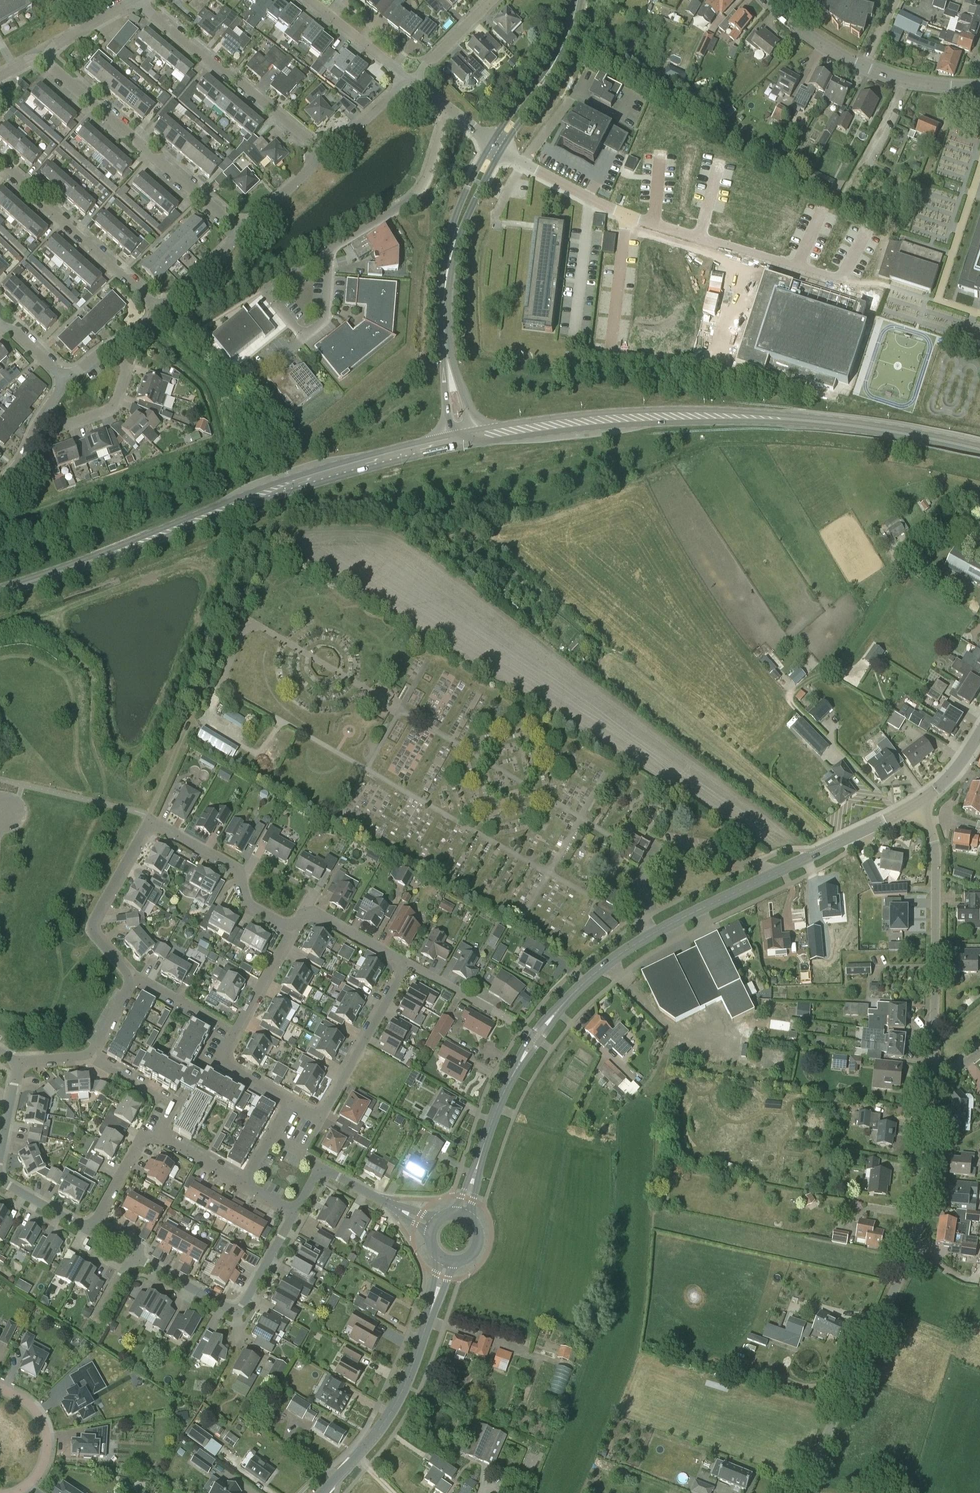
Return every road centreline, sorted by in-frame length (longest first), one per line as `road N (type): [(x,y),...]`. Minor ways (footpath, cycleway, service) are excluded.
road 1 (primary): [(979,451),(743,418),(653,418),(463,441)]
road 2 (primary): [(0,592),(270,494),(463,441)]
road 3 (tertiary): [(535,1040),(576,991),(648,937),(917,803)]
road 4 (unclassified): [(798,1492),(913,1247),(931,1068)]
road 5 (residential): [(134,978),(90,926),(149,820),(239,868),(247,904),(293,928)]
road 6 (residential): [(841,281),(627,217),(524,164)]
road 7 (secondary): [(463,441),(445,285),(461,212),(498,146)]
road 8 (unclassified): [(931,1068),(935,842),(917,803)]
road 9 (residential): [(243,232),(43,57)]
road 10 (tertiary): [(323,1492),(385,1422),(447,1268)]
road 11 (residential): [(326,155),(142,0)]
road 12 (residential): [(289,1101),(222,1059),(293,928)]
road 13 (residential): [(155,306),(0,161)]
road 14 (residential): [(327,253),(421,187),(451,111)]
road 15 (tertiary): [(461,1211),(496,1109),(535,1040)]
road 16 (residential): [(321,1118),(406,964)]
road 17 (secondary): [(498,146),(552,70),(578,0)]
road 18 (residential): [(266,288),(301,335),(324,318),(327,253)]
road 19 (residential): [(535,1040),(406,964)]
road 20 (residential): [(47,413),(63,424),(114,406),(126,369),(112,344)]
road 21 (residential): [(16,1492),(45,1469),(47,1446),(29,1405),(0,1388)]
road 22 (residential): [(160,1135),(176,1105),(88,1057)]
road 23 (residential): [(293,928),(301,915),(316,914),(406,964)]
road 24 (residential): [(402,79),(310,0)]
road 25 (residential): [(427,1226),(322,1168)]

